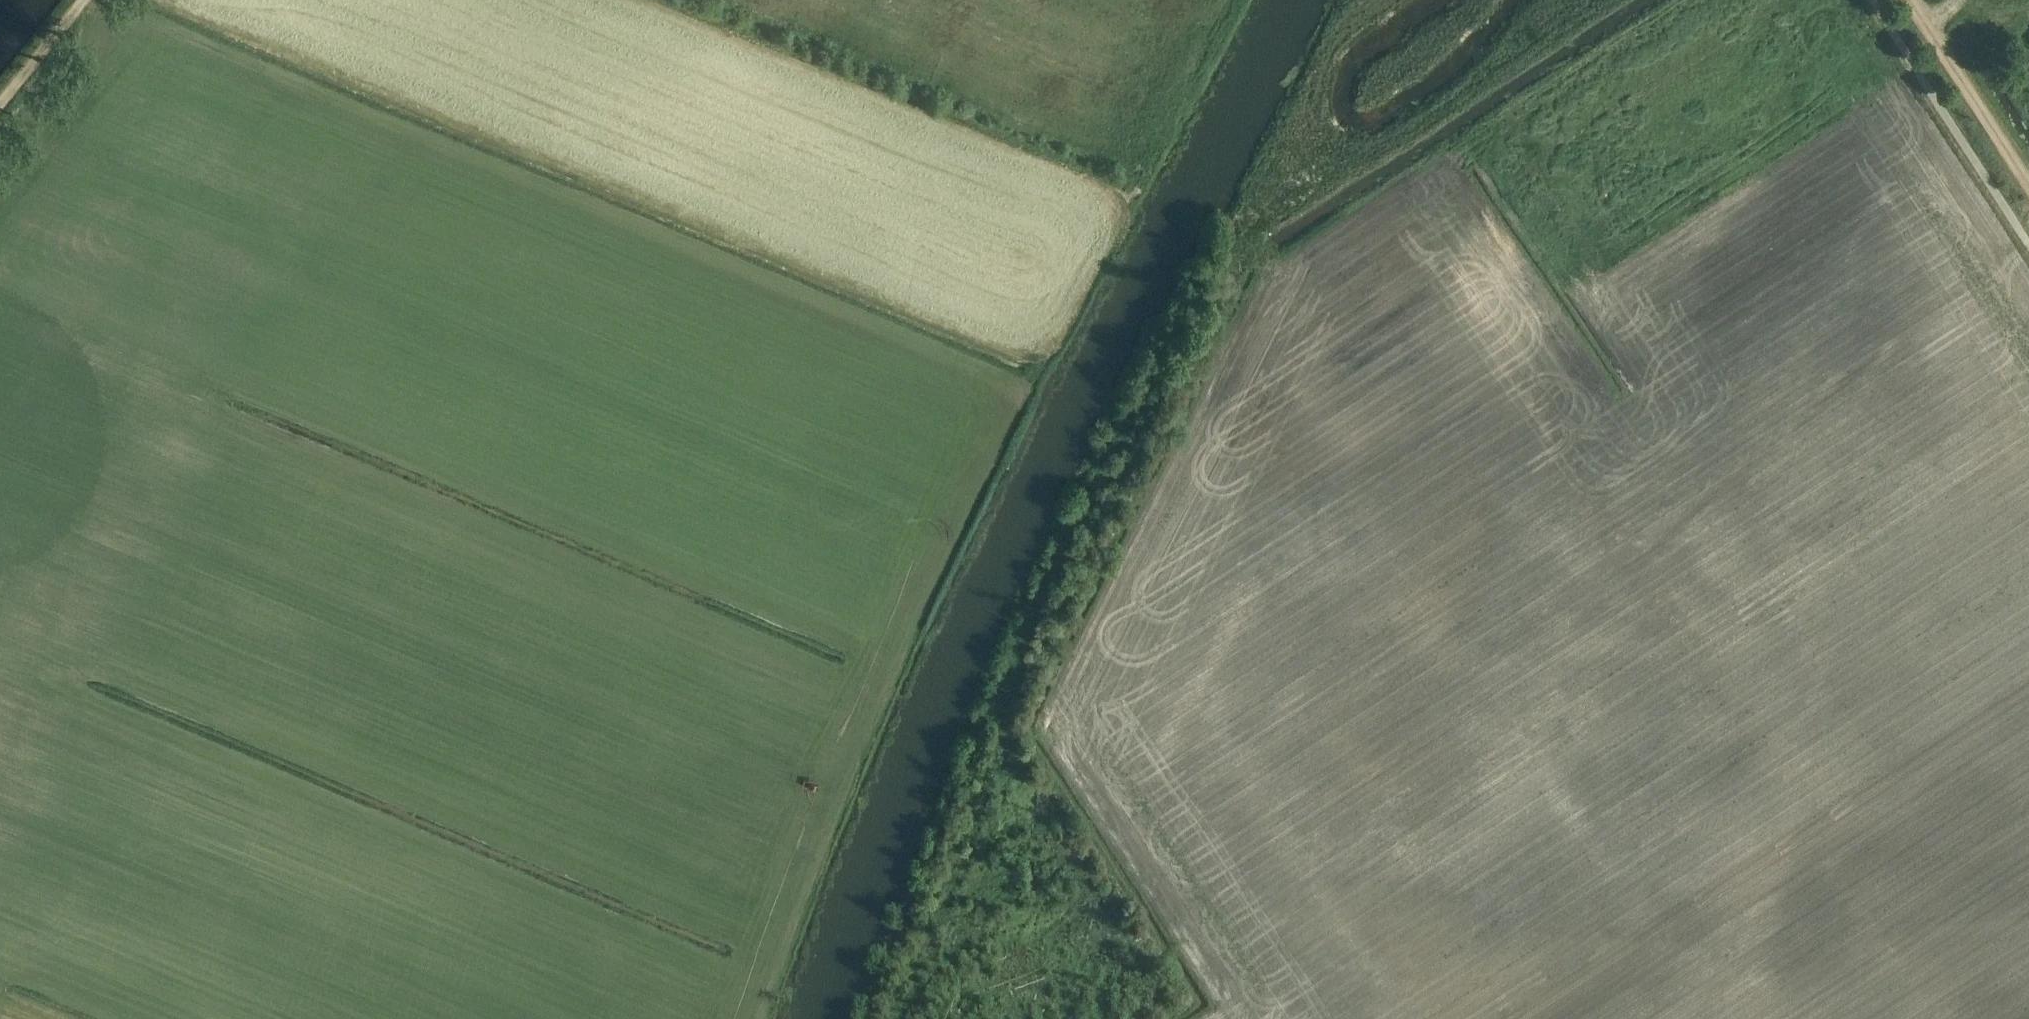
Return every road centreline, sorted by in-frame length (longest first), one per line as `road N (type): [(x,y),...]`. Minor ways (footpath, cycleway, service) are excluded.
road 1 (track): [(1911,0),(2028,179)]
road 2 (track): [(85,0),(0,106)]

